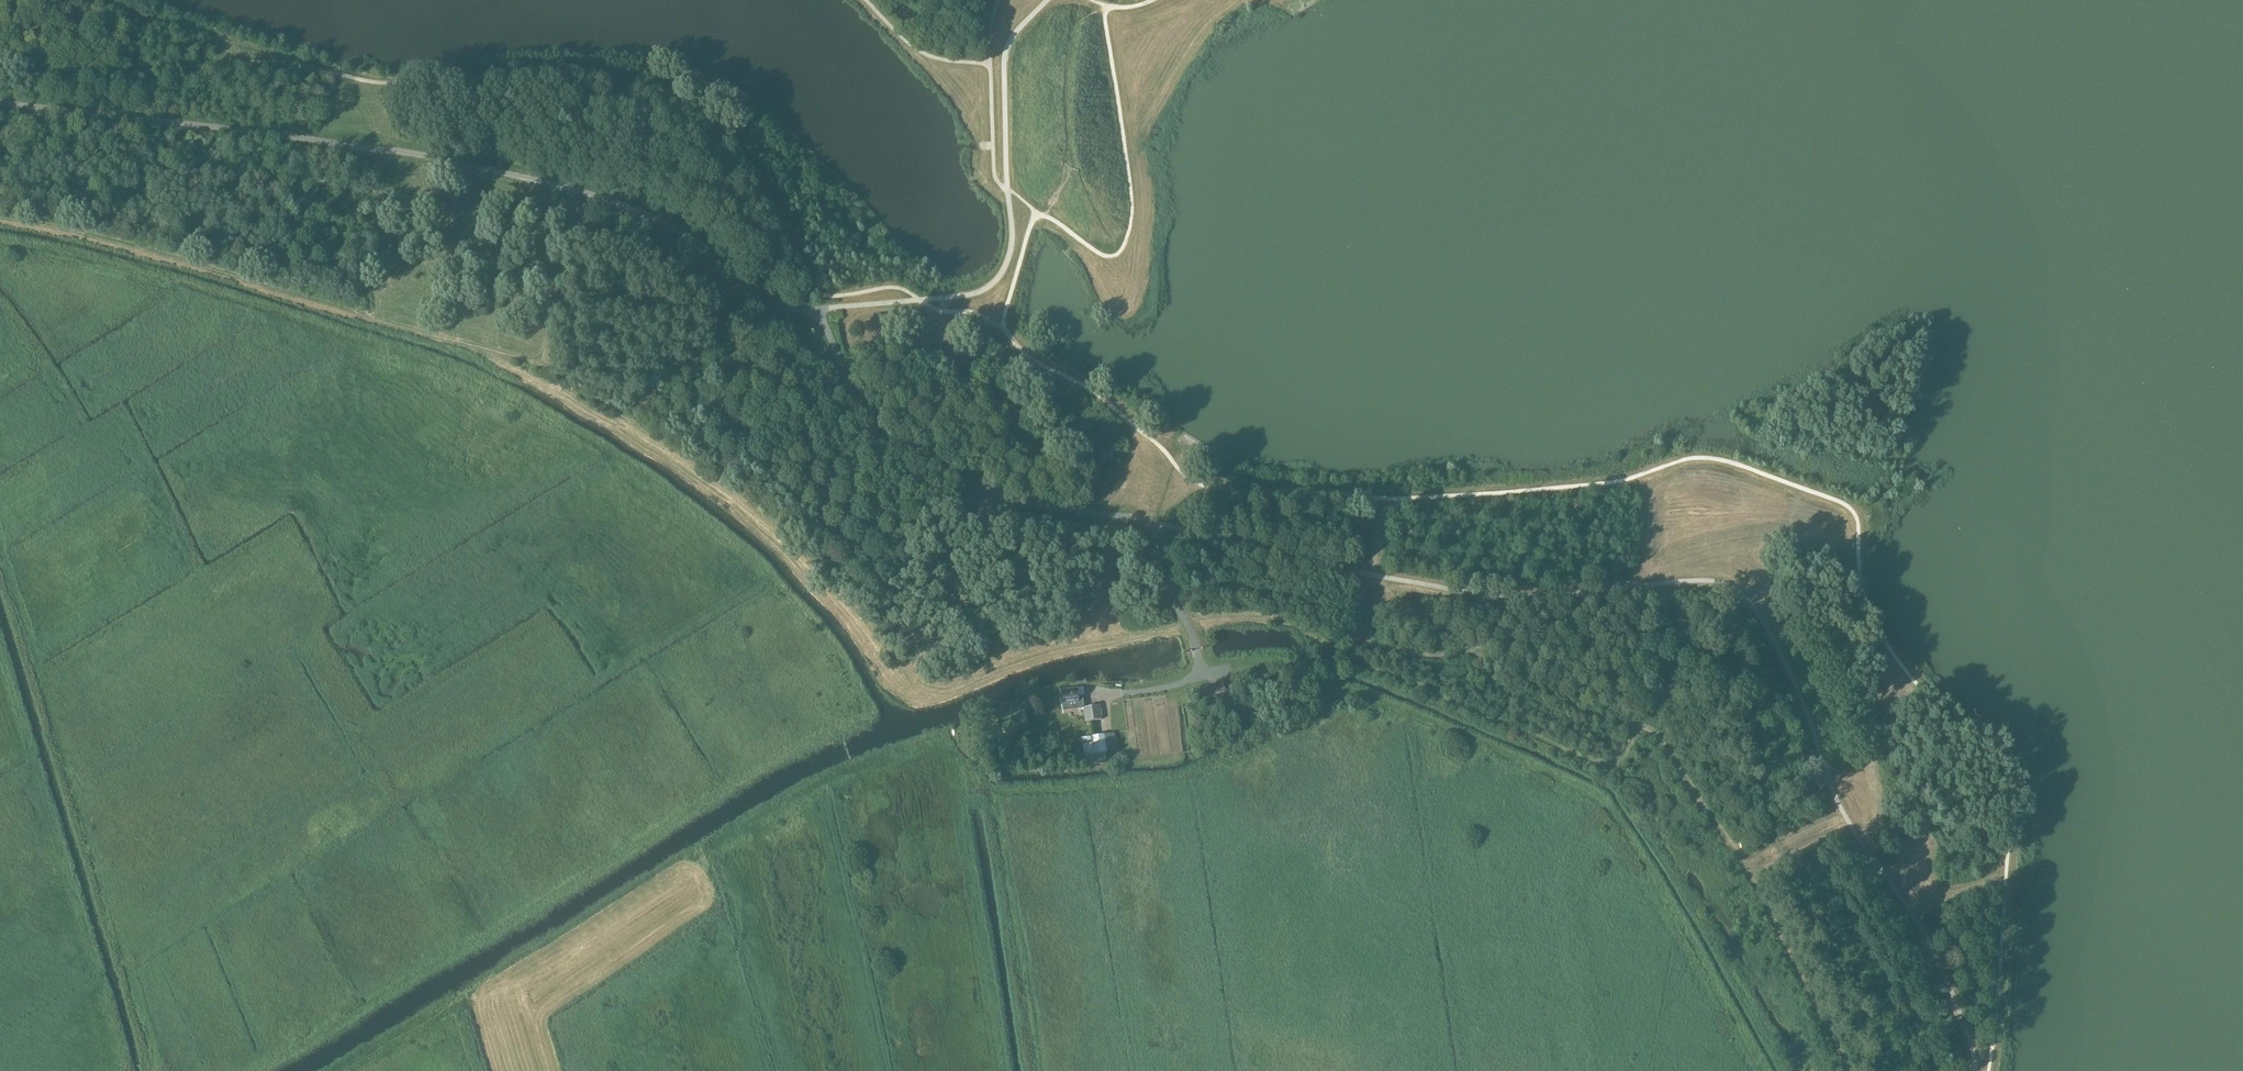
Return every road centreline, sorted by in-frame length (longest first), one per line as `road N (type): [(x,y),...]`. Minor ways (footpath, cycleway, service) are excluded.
road 1 (track): [(1233,668),(1284,664),(1596,799),(1691,942),(1762,1070)]

